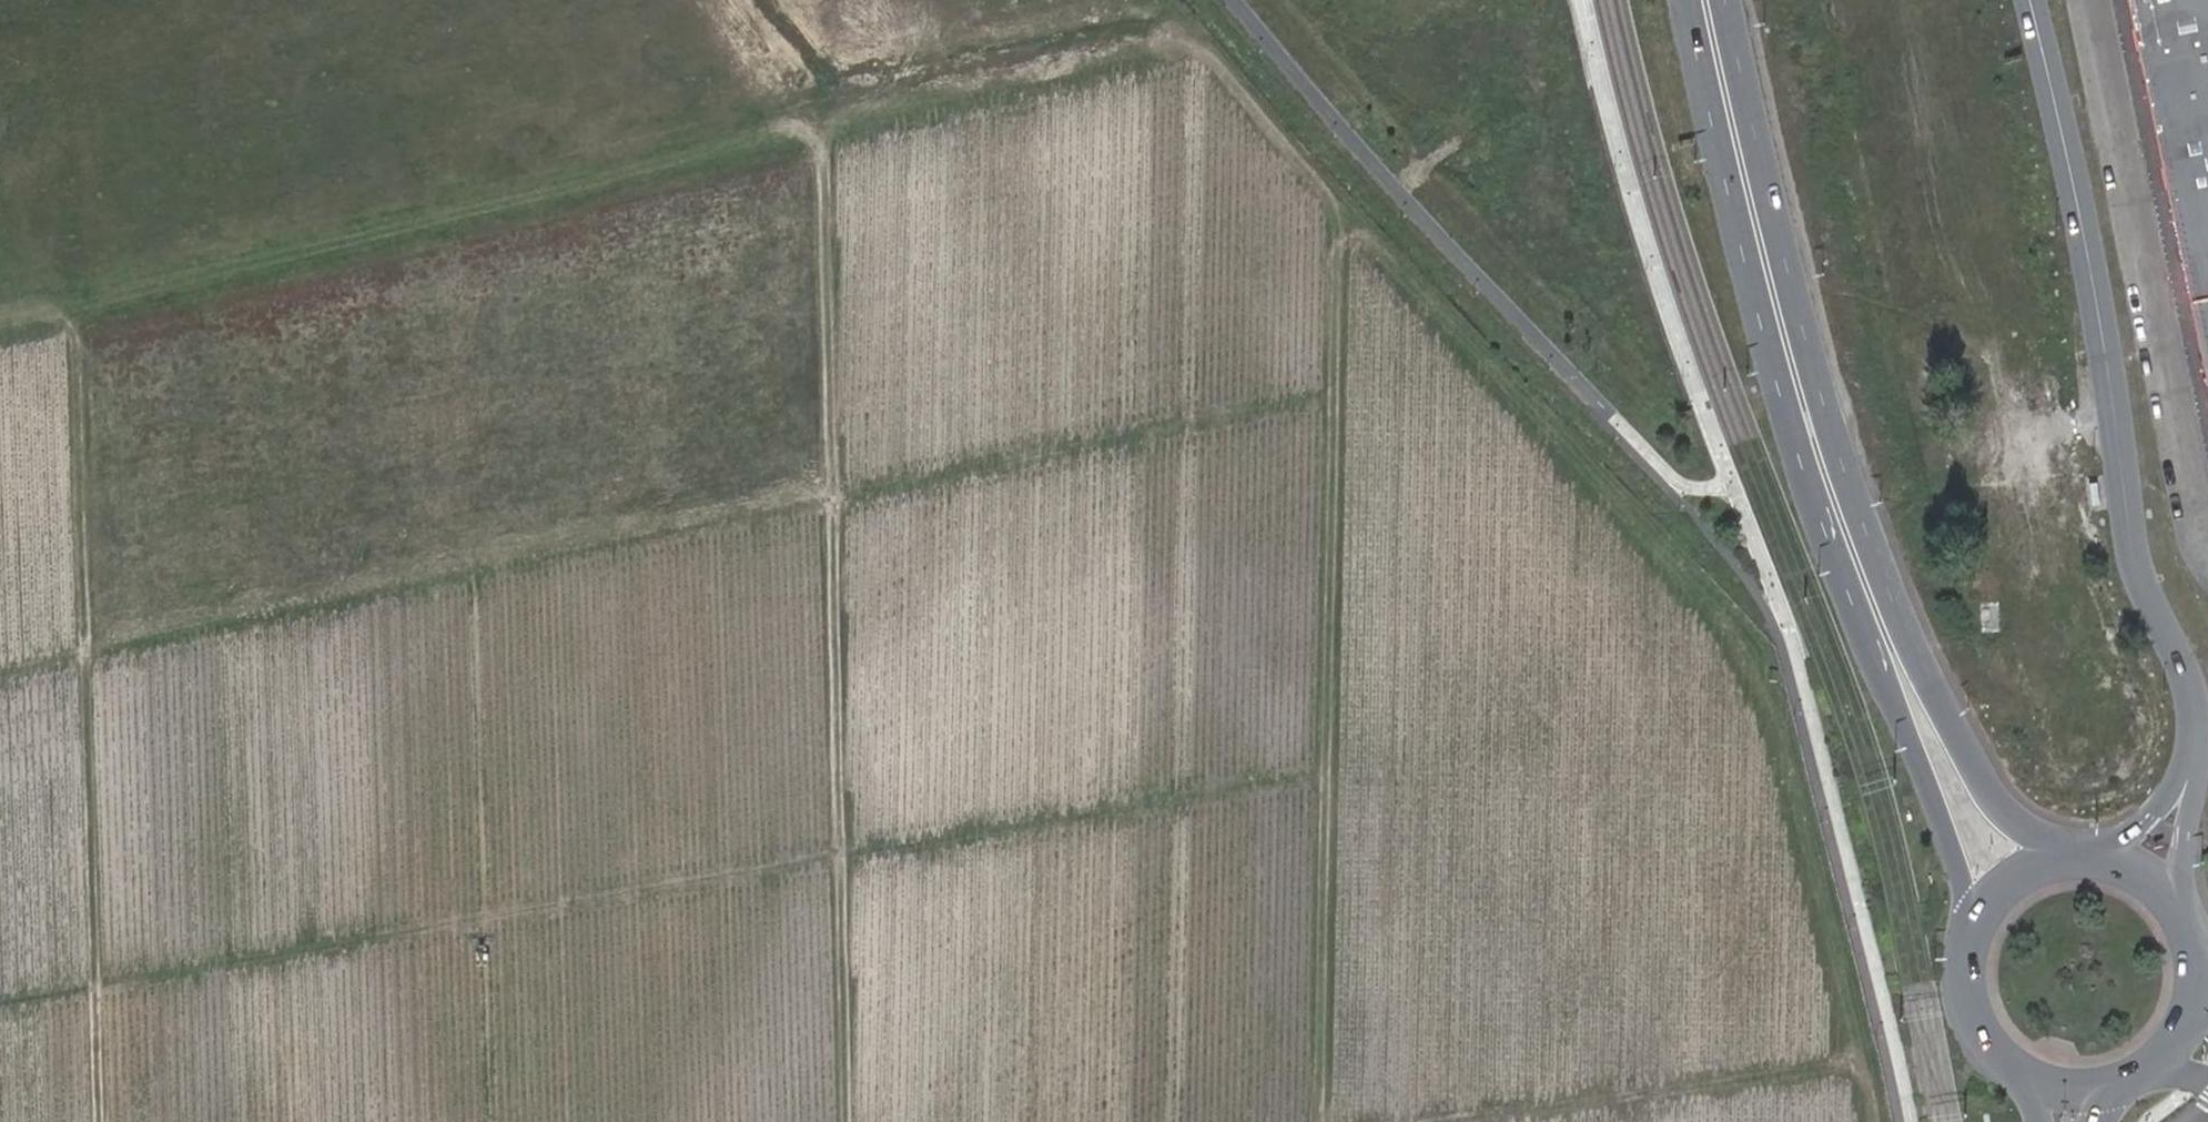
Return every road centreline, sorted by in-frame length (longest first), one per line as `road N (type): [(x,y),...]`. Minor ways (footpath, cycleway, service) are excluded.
road 1 (track): [(846,1121),(822,145),(790,126),(0,324)]
road 2 (track): [(1755,703),(0,999)]
road 3 (track): [(822,145),(1190,49),(1755,703),(1845,1121)]
road 4 (track): [(1461,362),(0,671)]
road 5 (primary): [(1686,0),(1773,370),(1836,566),(1957,867),(1968,969)]
road 6 (primary): [(2076,856),(2026,828),(1988,792),(1911,644),(1810,359),(1726,0)]
road 7 (track): [(1318,1121),(1339,221)]
road 8 (track): [(98,1121),(73,306)]
road 9 (secondary): [(2038,0),(2108,330),(2139,567),(2194,695),(2187,780)]
road 10 (track): [(1451,1121),(1831,1069)]
road 11 (primary): [(2137,1075),(2183,1035),(2193,1009),(2199,981),(2191,925)]
road 12 (primary): [(2076,856),(2013,880),(1989,905),(1968,969)]
road 13 (primary): [(1987,1036),(2039,1078),(2071,1087),(2137,1075)]
road 14 (secondary): [(2191,925),(2187,780)]
road 15 (primary): [(2191,925),(2145,872),(2076,856)]
road 16 (secondary): [(2187,780),(2146,821),(2076,856)]

